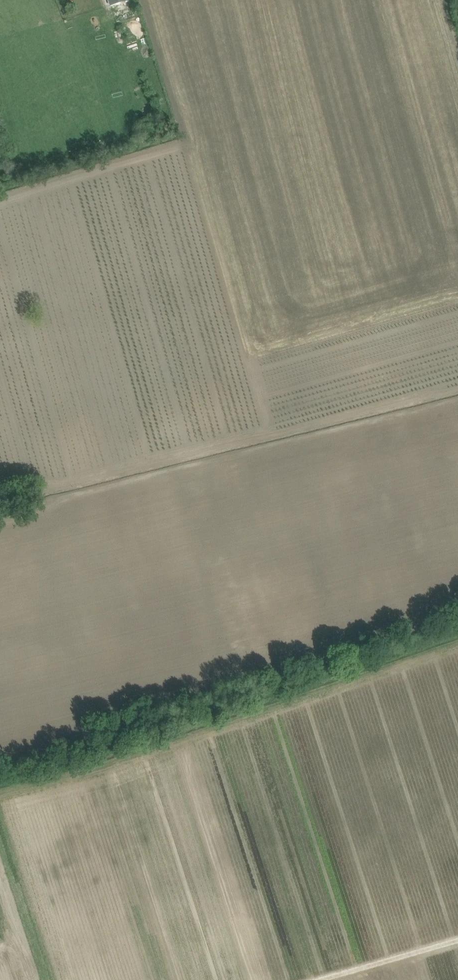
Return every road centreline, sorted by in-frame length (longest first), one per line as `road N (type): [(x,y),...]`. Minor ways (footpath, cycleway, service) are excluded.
road 1 (track): [(0,524),(79,495),(457,401)]

